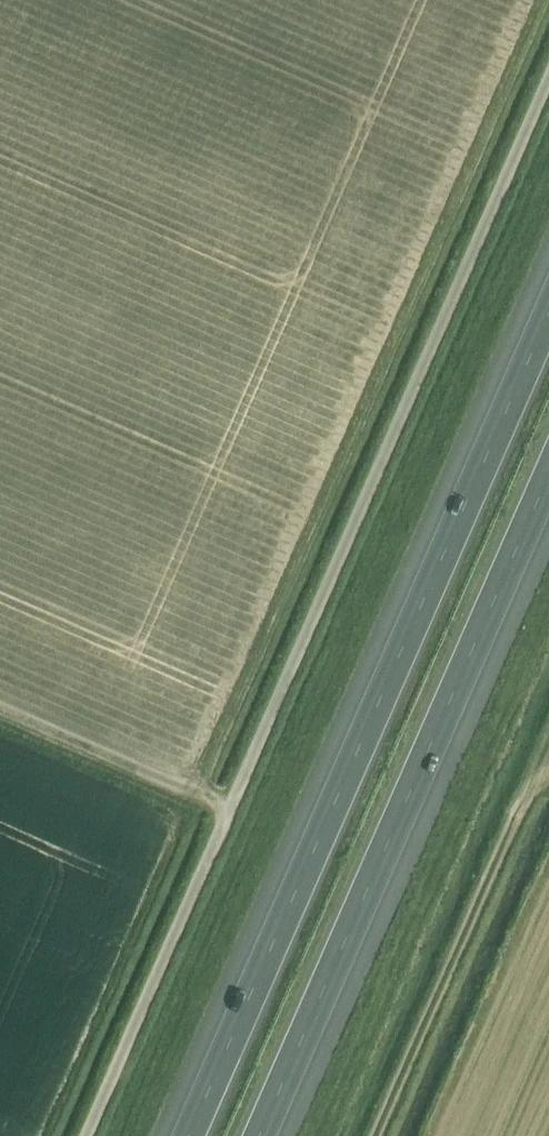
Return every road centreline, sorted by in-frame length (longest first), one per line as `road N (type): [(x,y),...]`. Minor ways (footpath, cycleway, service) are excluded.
road 1 (unclassified): [(548,82),(85,1135)]
road 2 (motorway): [(548,316),(190,1135)]
road 3 (motorway): [(260,1135),(548,477)]

